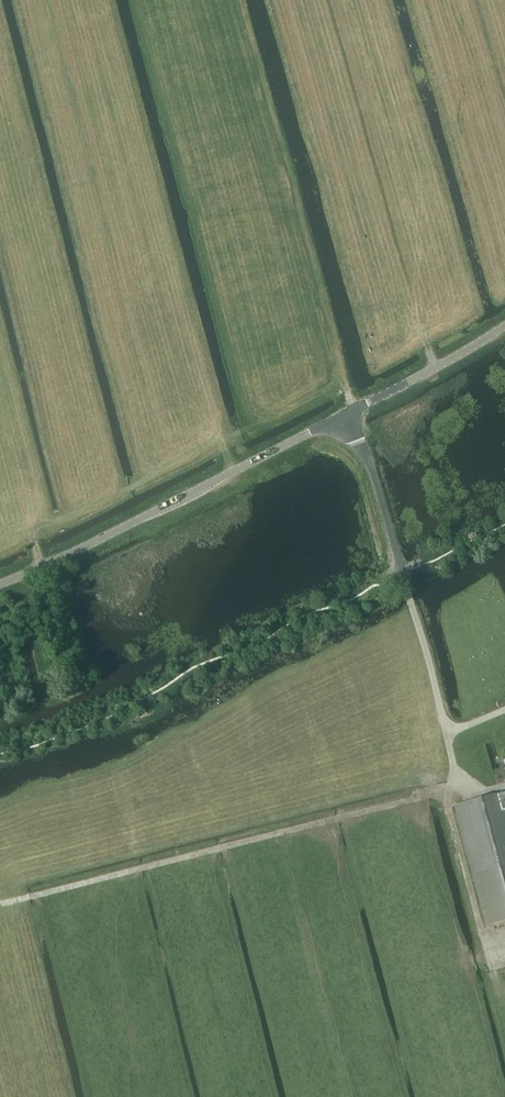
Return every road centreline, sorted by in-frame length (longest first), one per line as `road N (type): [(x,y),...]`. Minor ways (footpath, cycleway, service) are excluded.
road 1 (track): [(2,904),(445,791),(488,948),(504,940)]
road 2 (unclassified): [(0,584),(342,416),(504,325)]

